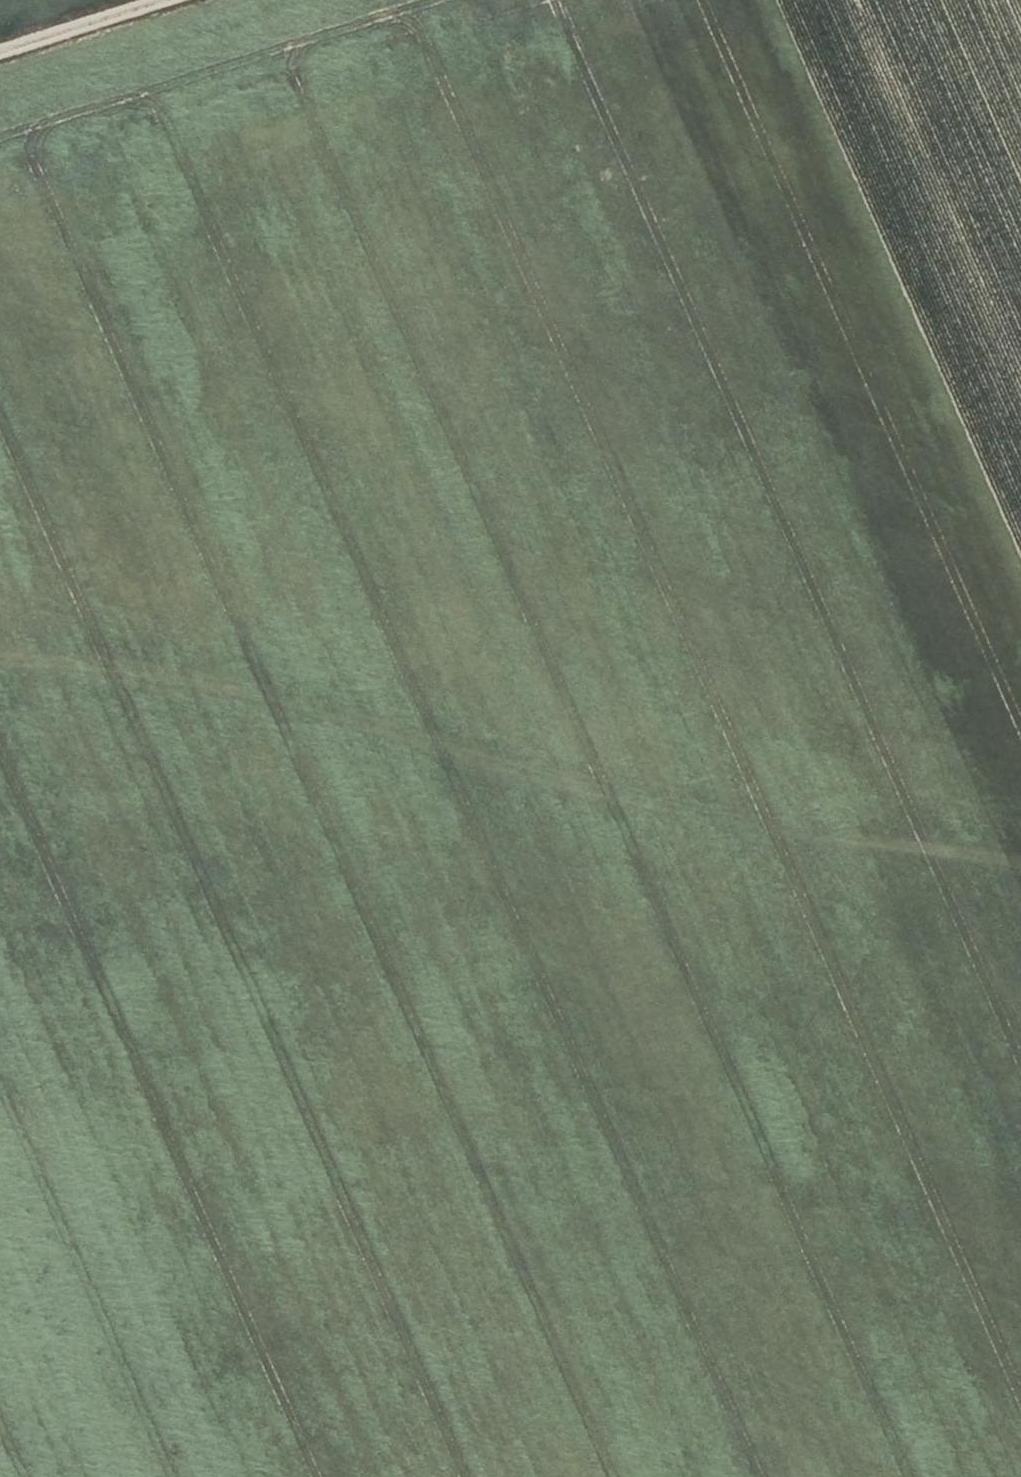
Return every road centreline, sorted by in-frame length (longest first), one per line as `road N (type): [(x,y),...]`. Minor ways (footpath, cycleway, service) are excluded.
road 1 (track): [(0,52),(163,0)]

